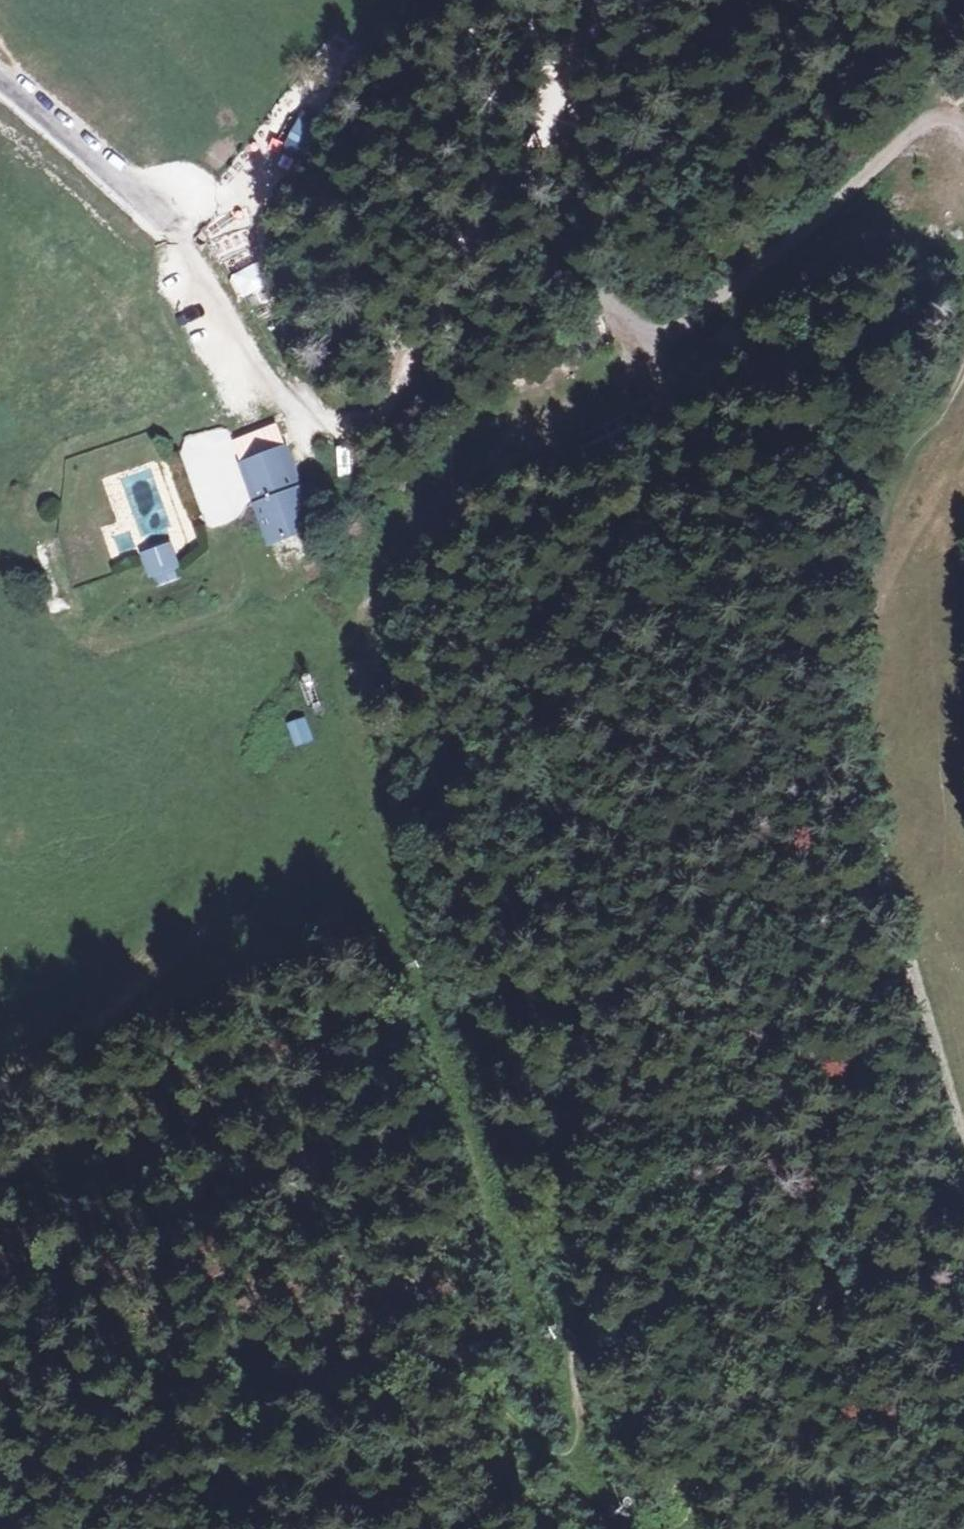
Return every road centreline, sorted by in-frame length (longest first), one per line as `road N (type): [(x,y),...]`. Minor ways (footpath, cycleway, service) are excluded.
road 1 (track): [(0,1480),(423,1353),(469,1367),(545,1451),(569,1452),(576,1443),(572,1328),(596,1017),(561,649),(572,616),(641,523),(656,480),(668,433),(668,385),(651,342)]
road 2 (track): [(651,342),(498,448),(251,715),(199,883),(82,1009),(0,1030)]
road 3 (track): [(963,422),(854,658),(849,756),(963,1132)]
road 4 (track): [(401,1355),(390,1119),(343,1049),(74,1170),(0,1164)]
road 5 (track): [(0,82),(63,127),(184,241),(266,376),(301,412)]
road 6 (track): [(651,342),(701,313),(919,135),(950,128),(963,139)]
road 7 (track): [(596,287),(525,278),(487,291),(450,317),(391,409),(368,420),(301,412)]
road 8 (track): [(342,612),(204,629),(53,662),(0,646)]
road 9 (track): [(0,425),(184,241)]

